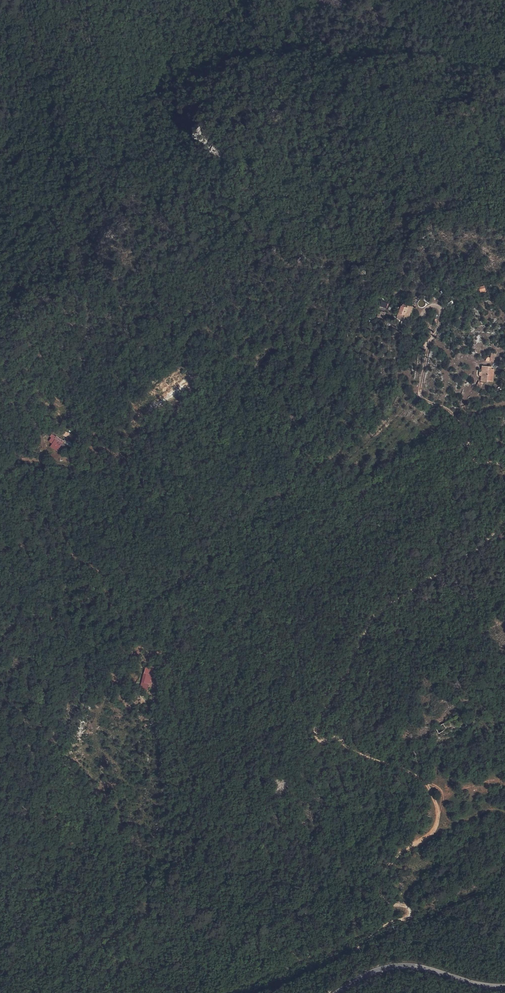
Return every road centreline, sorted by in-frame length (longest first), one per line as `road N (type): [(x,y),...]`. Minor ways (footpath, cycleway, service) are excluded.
road 1 (track): [(504,518),(367,612),(345,680),(313,720),(325,734),(346,737),(368,759),(425,782),(441,806),(436,826),(387,871),(386,898),(406,913),(367,937),(329,992)]
road 2 (track): [(127,653),(131,617),(228,550),(407,459),(469,440),(477,409),(504,402)]
road 3 (secondary): [(504,986),(408,964),(372,972),(337,992)]

